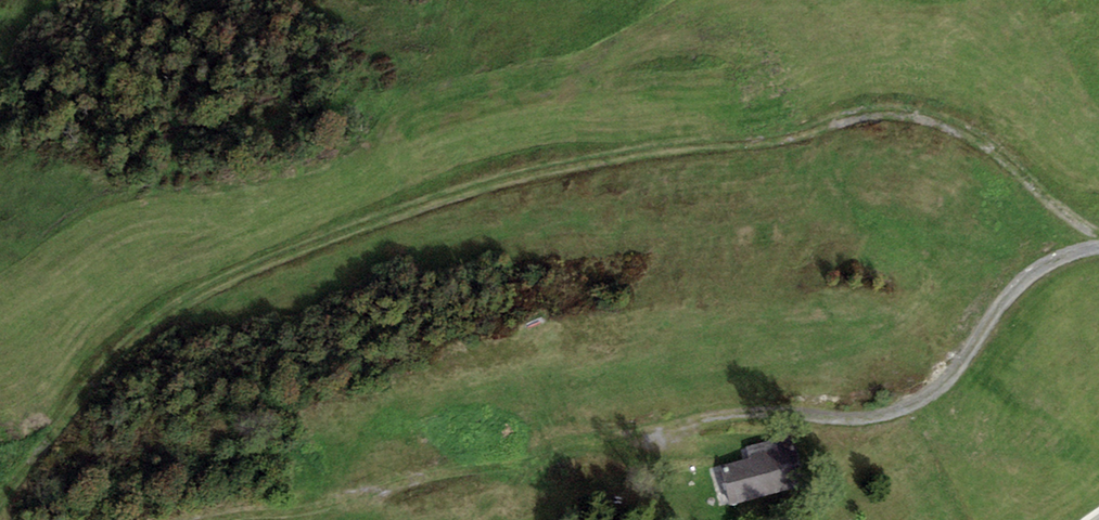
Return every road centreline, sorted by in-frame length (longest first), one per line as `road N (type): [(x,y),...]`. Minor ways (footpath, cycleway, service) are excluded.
road 1 (track): [(5,519),(203,297),(634,159),(808,147),(898,116),(1016,160),(1098,240)]
road 2 (track): [(672,435),(779,416),(892,426),(933,403),(1048,271),(1098,260)]
road 3 (track): [(672,435),(257,519)]

